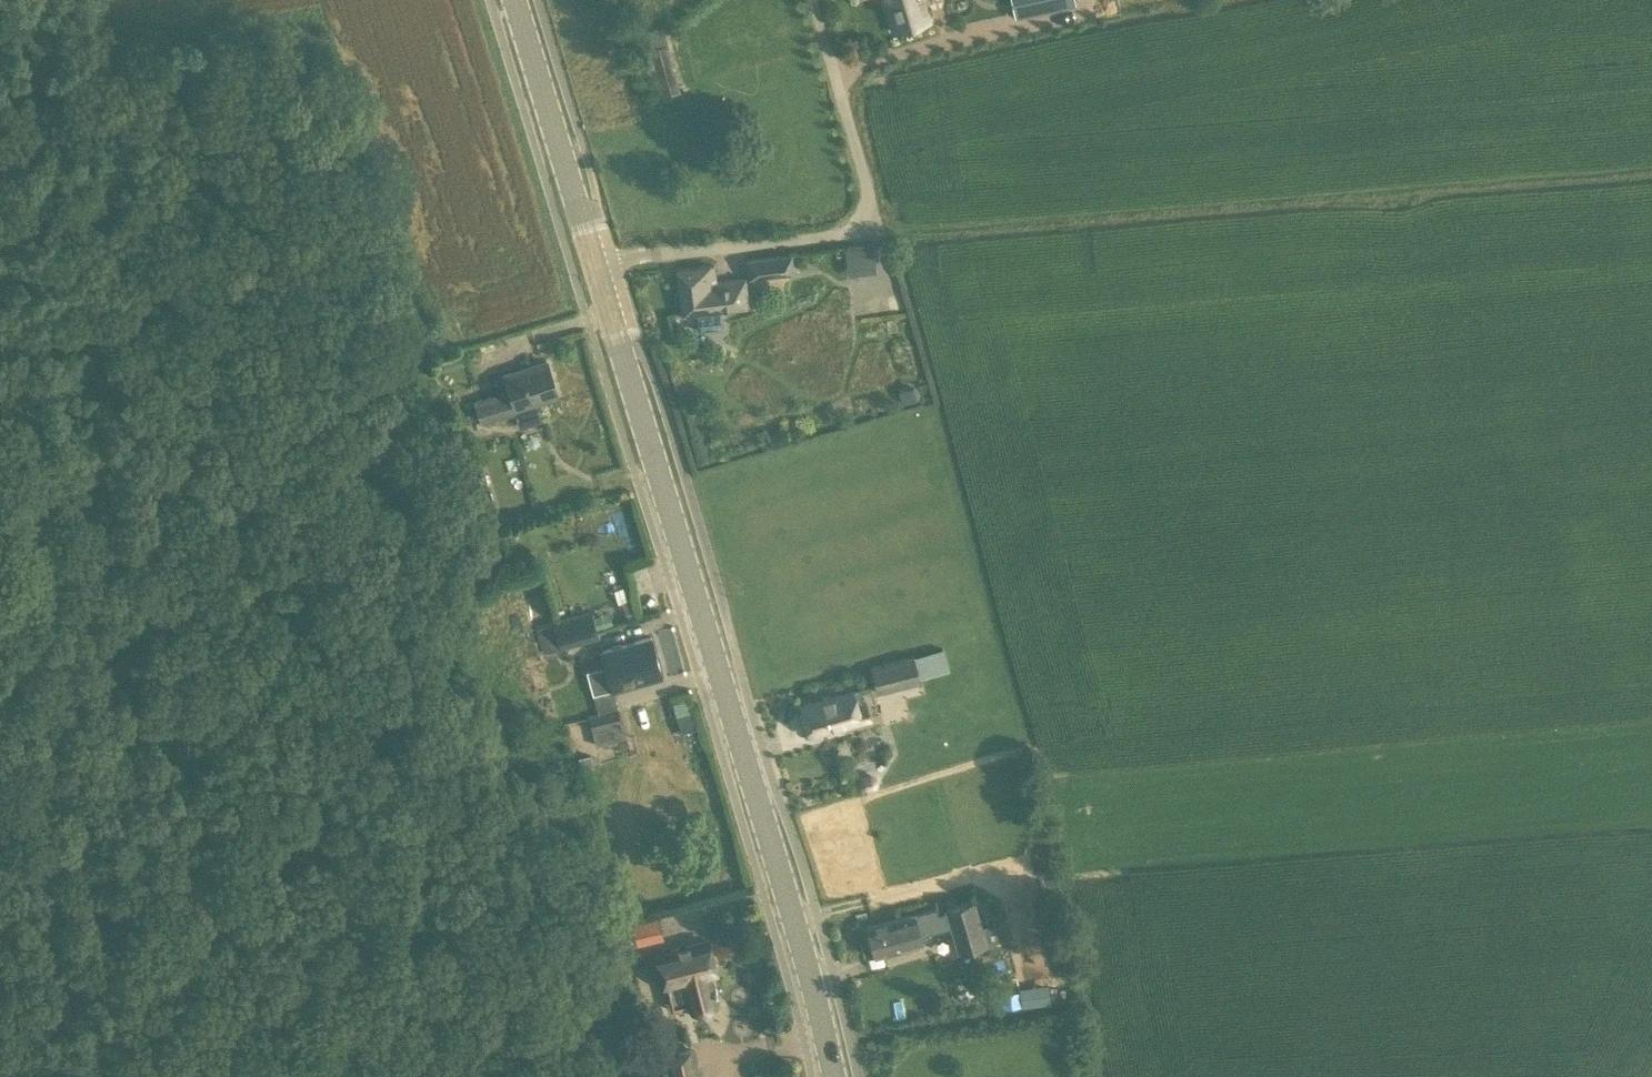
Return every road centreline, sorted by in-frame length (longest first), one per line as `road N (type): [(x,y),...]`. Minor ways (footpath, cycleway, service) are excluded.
road 1 (secondary): [(834,1076),(594,267)]
road 2 (track): [(870,228),(903,233),(1651,173)]
road 3 (unclassified): [(594,267),(870,228),(815,0)]
road 4 (secondary): [(594,267),(513,0)]

